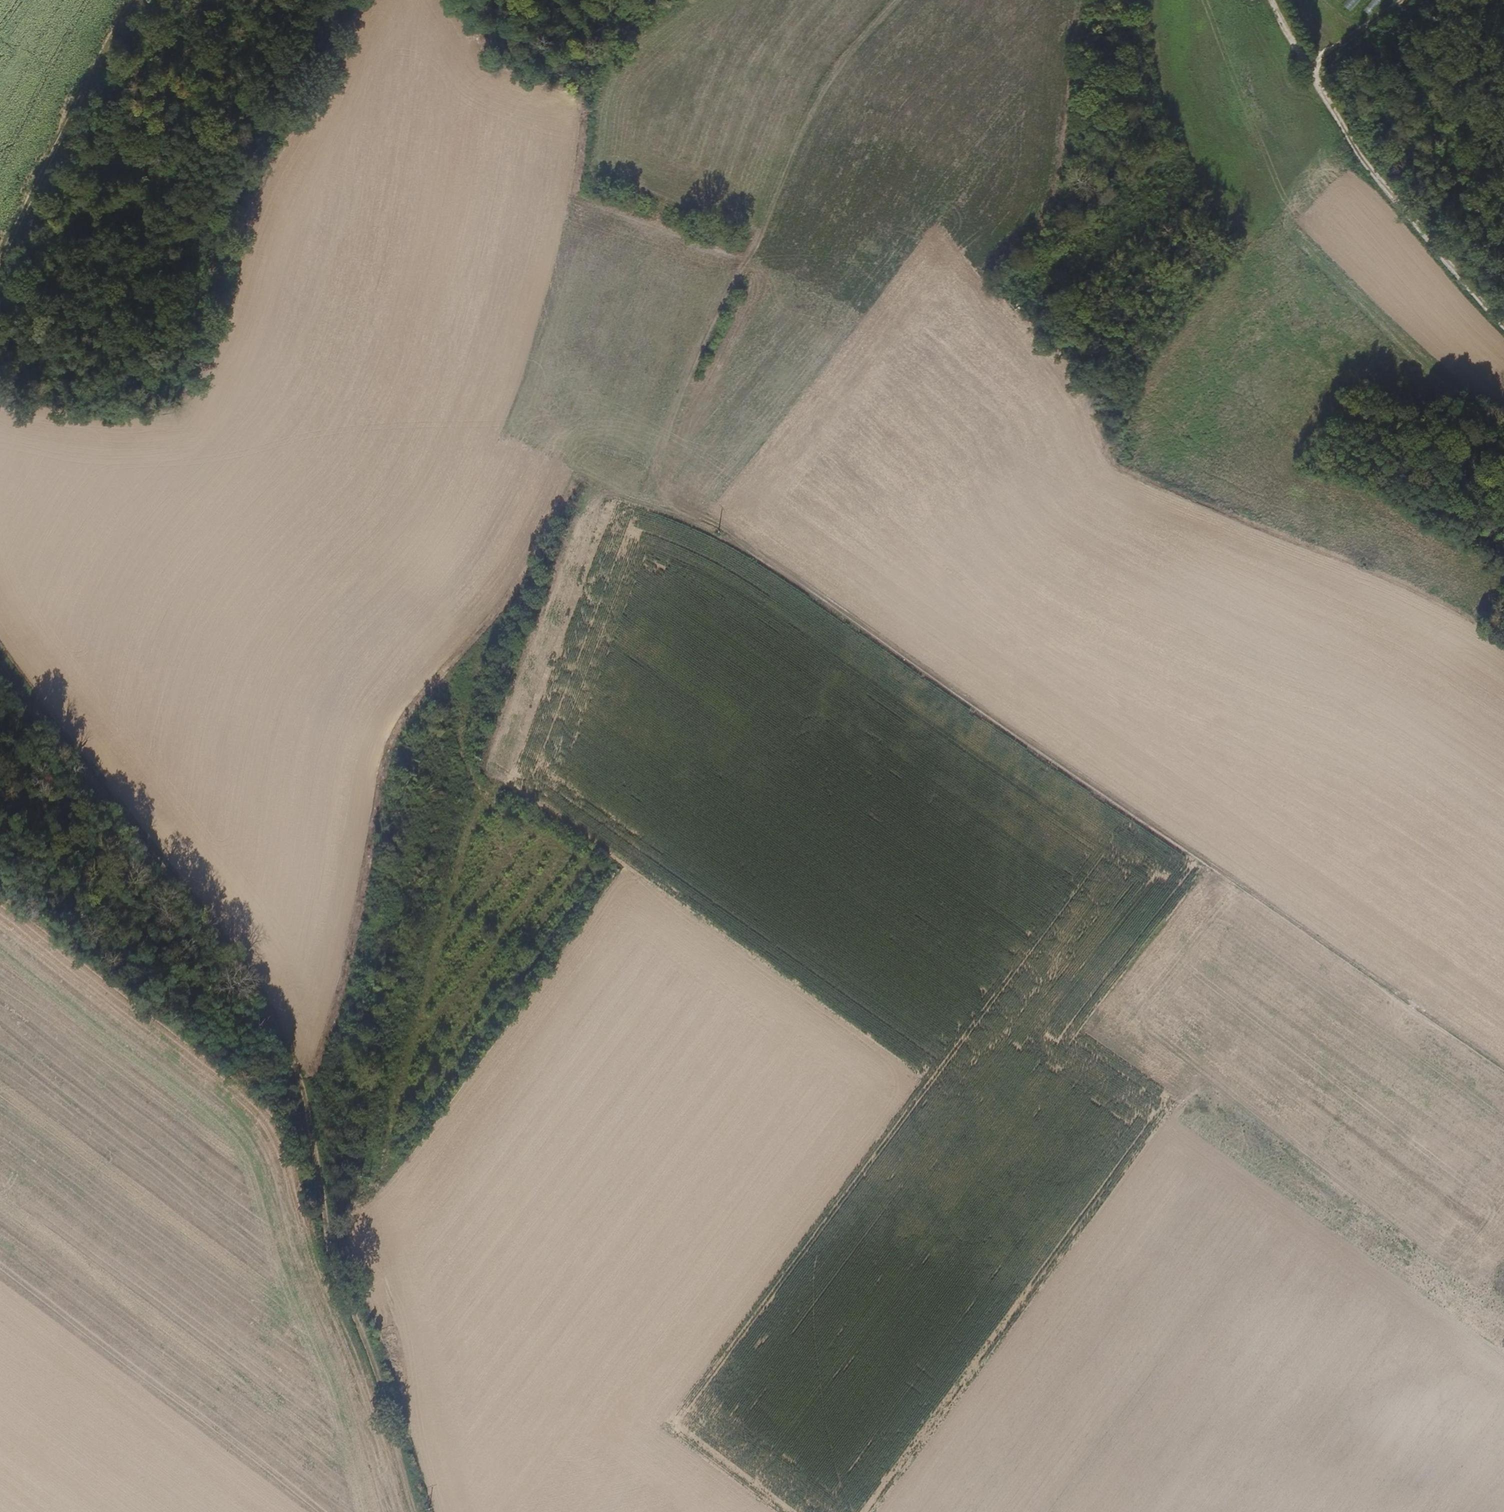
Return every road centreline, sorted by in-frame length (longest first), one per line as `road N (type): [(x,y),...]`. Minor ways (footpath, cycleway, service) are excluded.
road 1 (track): [(1503,1075),(723,529),(647,489),(671,410),(789,133),(891,0)]
road 2 (track): [(411,1511),(373,1369),(336,1288),(292,1077),(274,1032),(0,659)]
road 3 (track): [(1269,0),(1353,149),(1503,326)]
road 4 (track): [(0,266),(142,0)]

